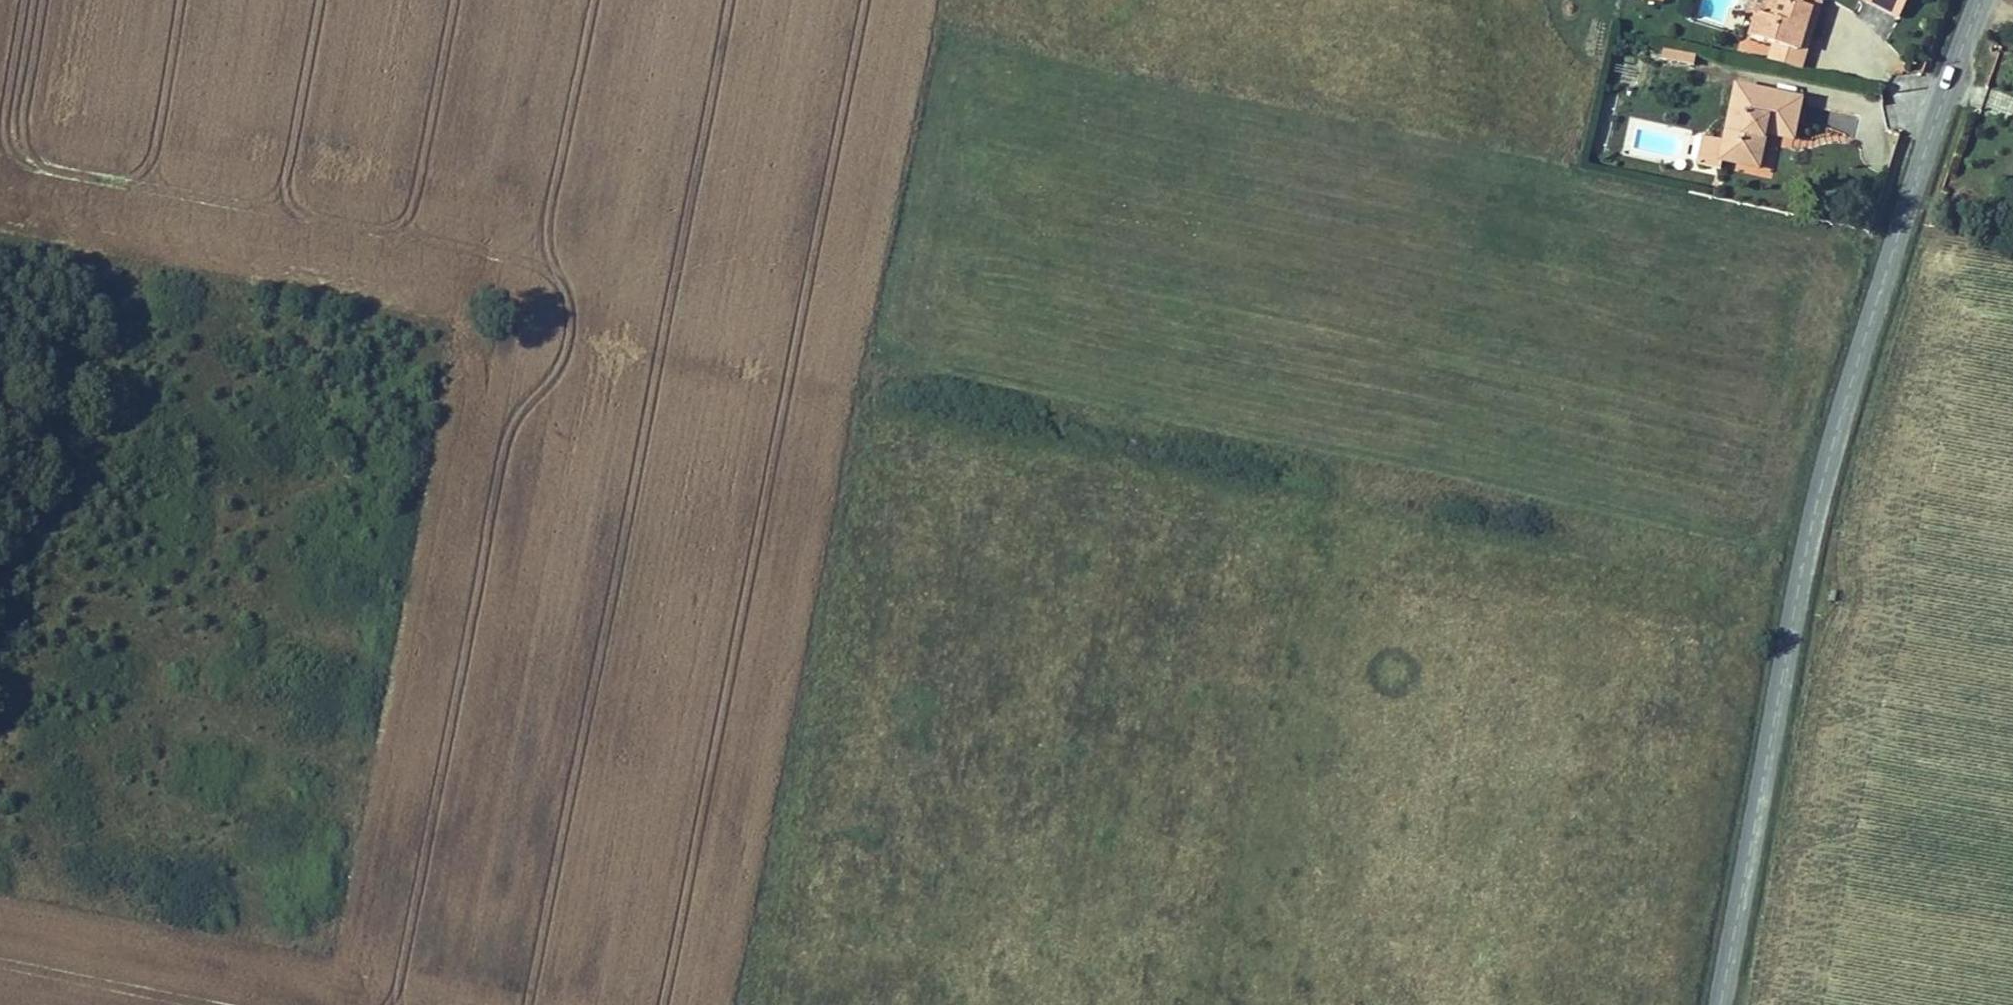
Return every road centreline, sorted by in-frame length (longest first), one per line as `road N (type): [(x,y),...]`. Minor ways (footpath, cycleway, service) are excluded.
road 1 (tertiary): [(1983,0),(1815,517),(1718,1004)]

